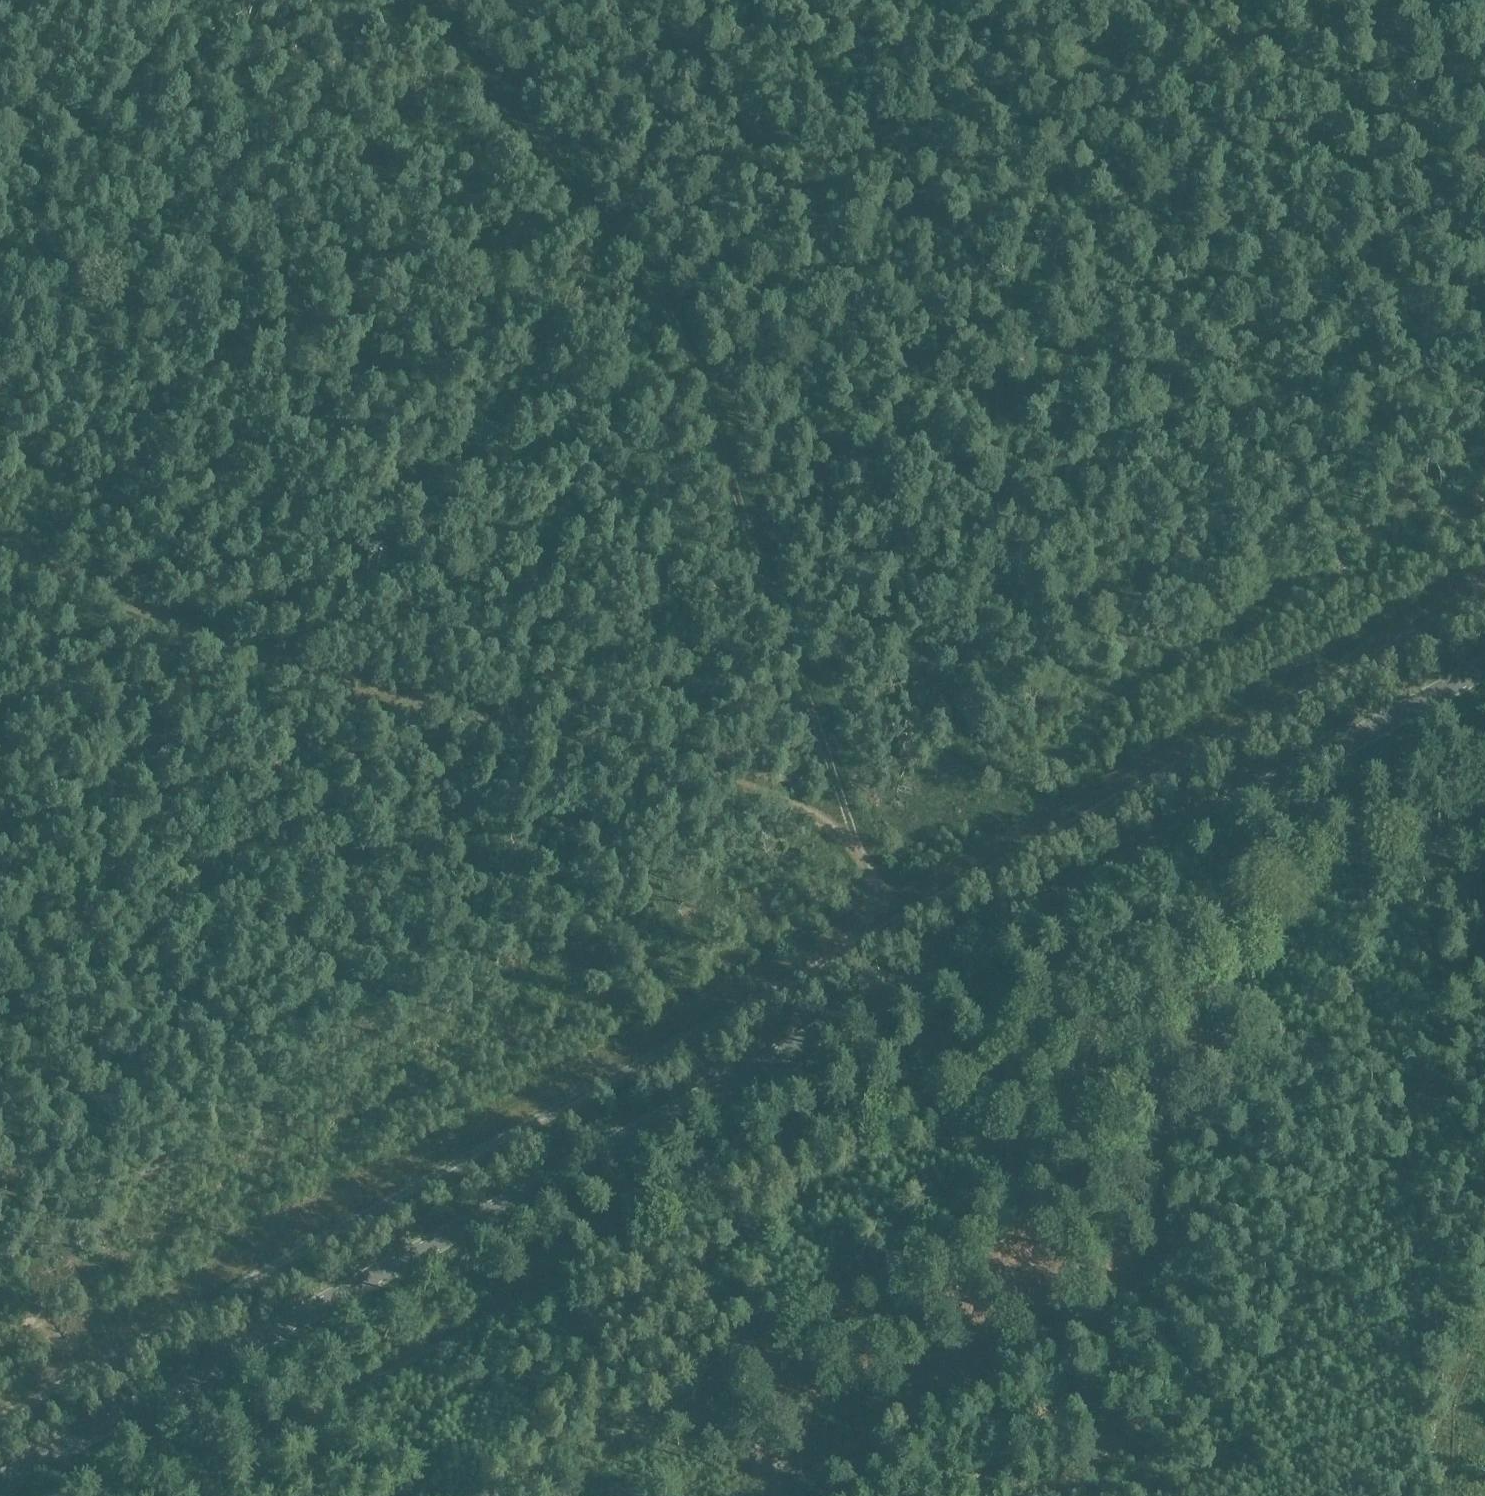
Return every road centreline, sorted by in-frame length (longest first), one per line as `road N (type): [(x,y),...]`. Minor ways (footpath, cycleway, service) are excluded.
road 1 (track): [(1484,598),(0,1417)]
road 2 (tertiary): [(0,1483),(1484,667)]
road 3 (track): [(897,924),(851,840),(805,812),(644,756),(262,657),(0,543)]
road 4 (track): [(413,0),(657,295),(696,377),(851,840)]

